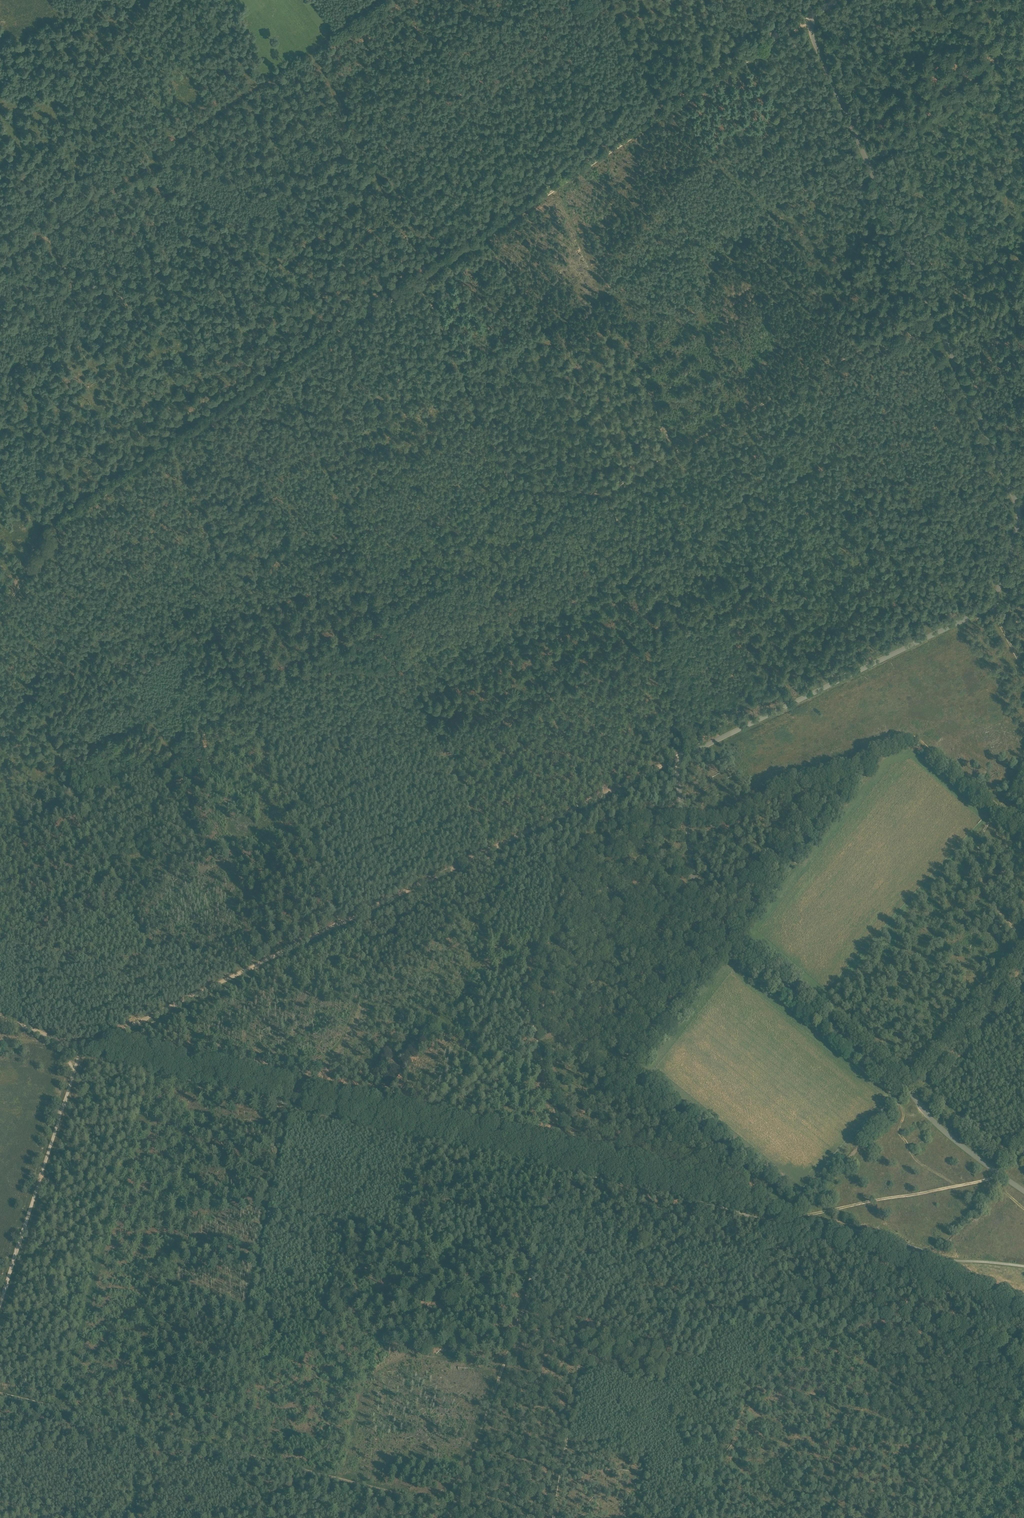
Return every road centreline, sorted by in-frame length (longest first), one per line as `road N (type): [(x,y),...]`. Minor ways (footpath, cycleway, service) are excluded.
road 1 (track): [(340,922),(214,623),(296,594),(364,589),(495,494),(603,492),(1023,255)]
road 2 (track): [(0,626),(74,515),(127,473),(812,17)]
road 3 (track): [(56,1033),(766,1208),(824,1211),(1002,1176)]
road 4 (unclassified): [(988,609),(685,755),(681,835),(712,905),(933,1123),(1023,1191)]
road 5 (track): [(452,1517),(525,1303),(563,1155),(528,1001),(549,886),(567,856),(608,825),(682,817)]
road 6 (track): [(81,1052),(685,755)]
road 7 (unclassified): [(988,609),(1019,509),(811,29),(813,15),(835,0)]
road 8 (track): [(49,235),(80,300),(92,303),(113,289),(143,312),(159,287),(187,292),(200,271),(247,270),(380,183),(425,276)]
road 9 (track): [(0,1396),(456,1507)]
road 10 (track): [(49,235),(385,0)]
road 11 (track): [(289,1092),(213,1448)]
road 12 (track): [(596,492),(663,613),(661,667),(685,755)]
road 13 (track): [(282,370),(382,580)]
road 14 (track): [(416,281),(512,488)]
road 15 (track): [(1023,967),(902,1112),(882,1095)]
road 16 (track): [(588,1324),(555,1517)]
road 17 (unclassified): [(1023,941),(980,888),(976,841),(994,805)]
road 18 (track): [(924,1085),(826,1001)]

